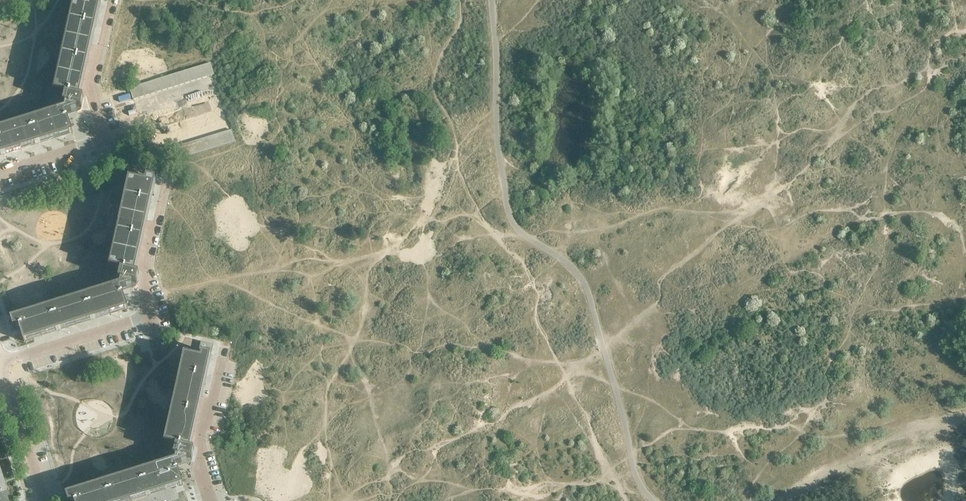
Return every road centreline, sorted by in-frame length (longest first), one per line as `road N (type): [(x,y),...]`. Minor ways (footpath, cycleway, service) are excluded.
road 1 (residential): [(4,382),(147,337),(145,270),(163,188)]
road 2 (residential): [(210,500),(200,469),(219,360)]
road 3 (residential): [(92,149),(90,92),(109,9)]
road 4 (residential): [(40,500),(4,382)]

